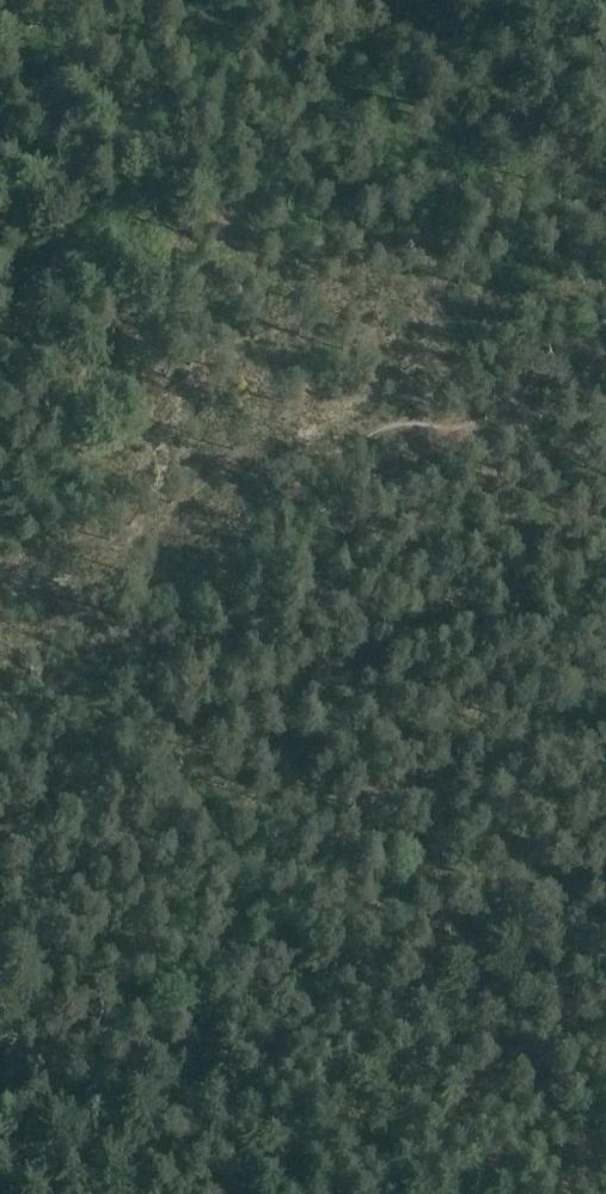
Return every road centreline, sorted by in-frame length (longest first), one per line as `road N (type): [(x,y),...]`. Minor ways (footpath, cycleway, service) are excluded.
road 1 (track): [(0,1070),(107,1193)]

